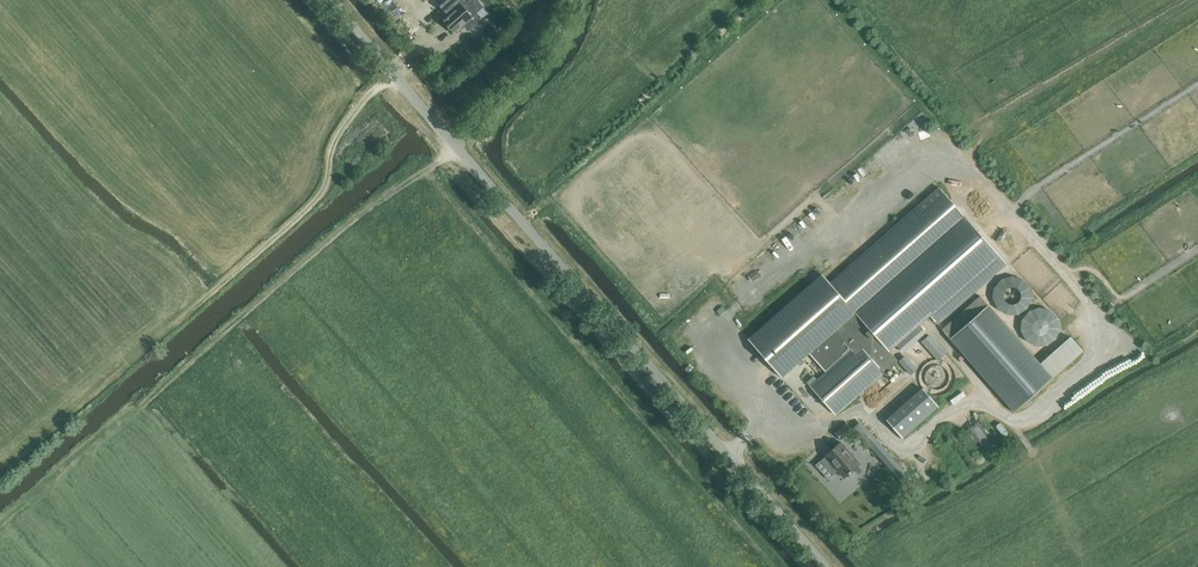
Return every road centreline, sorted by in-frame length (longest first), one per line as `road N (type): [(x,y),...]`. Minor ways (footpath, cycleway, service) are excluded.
road 1 (unclassified): [(828,566),(330,0)]
road 2 (track): [(0,477),(312,205),(326,185),(337,135),(394,73)]

